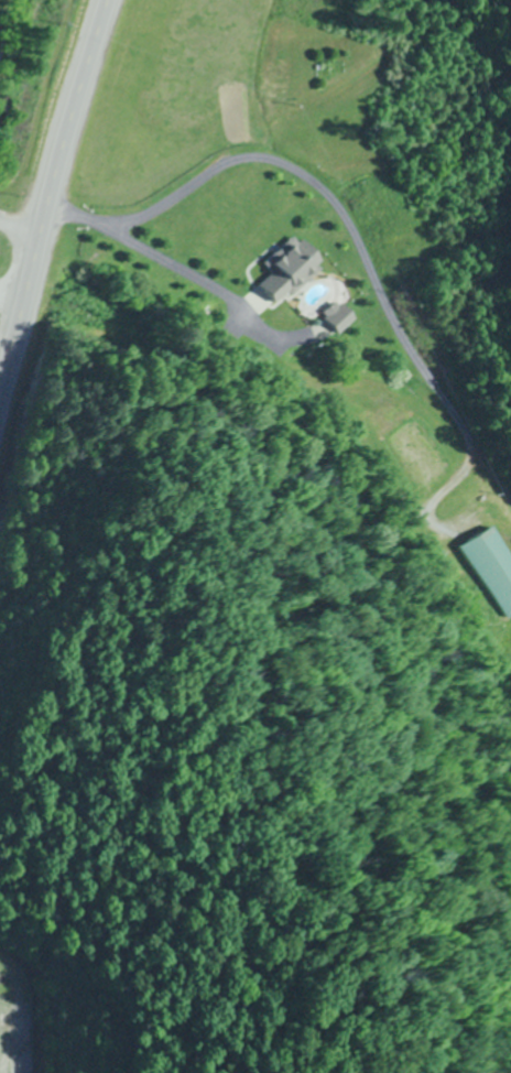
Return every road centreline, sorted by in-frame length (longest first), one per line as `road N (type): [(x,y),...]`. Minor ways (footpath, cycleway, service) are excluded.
road 1 (residential): [(45,214),(131,224),(226,169),(296,194),(315,208),(510,502)]
road 2 (secondary): [(0,414),(104,0)]
road 3 (residential): [(226,169),(271,0)]

